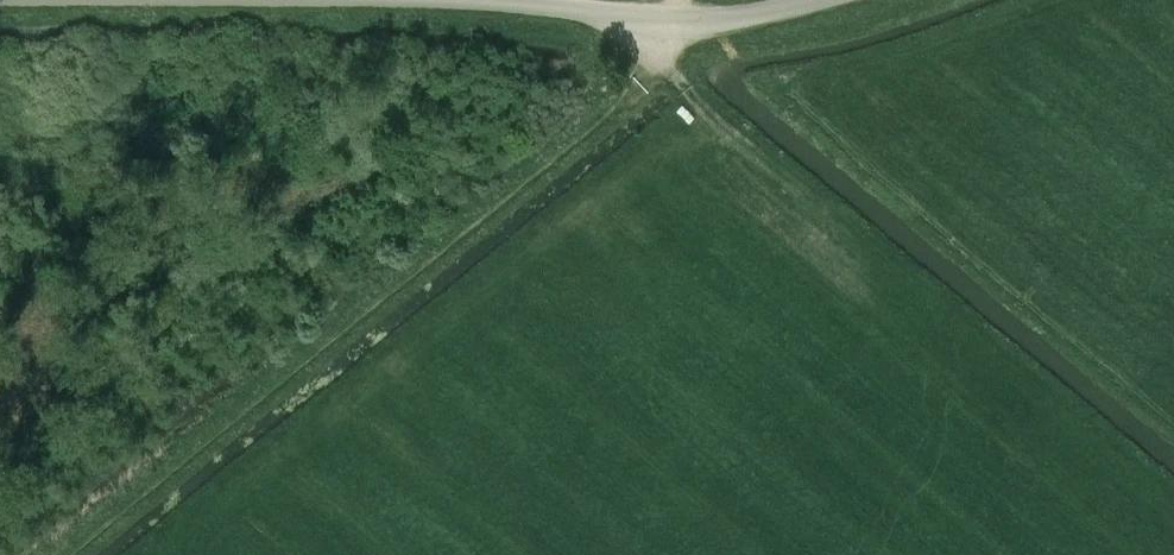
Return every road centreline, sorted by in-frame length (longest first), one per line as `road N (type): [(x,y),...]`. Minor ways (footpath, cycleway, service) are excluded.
road 1 (unclassified): [(831,0),(768,21),(687,23),(451,4),(0,1)]
road 2 (track): [(687,23),(578,127),(73,554)]

